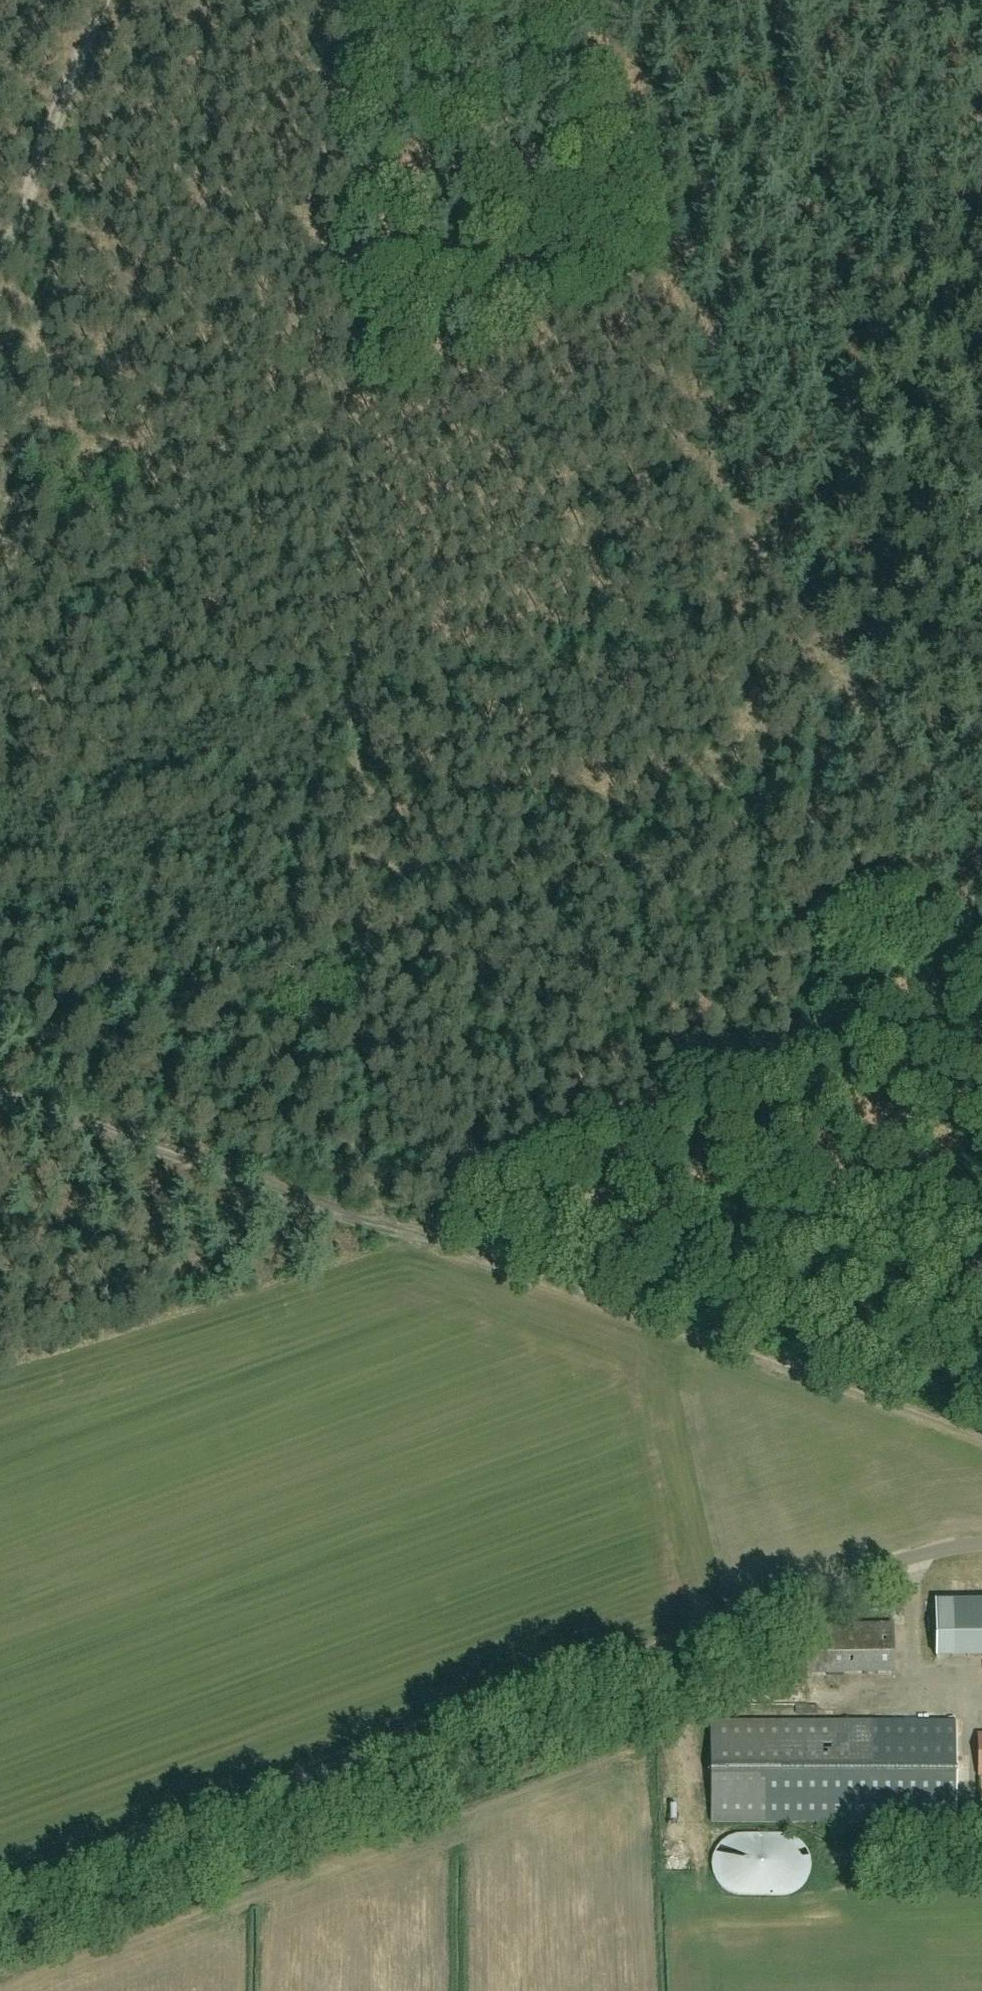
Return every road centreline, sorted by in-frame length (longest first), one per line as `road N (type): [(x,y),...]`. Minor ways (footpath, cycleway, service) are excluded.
road 1 (unclassified): [(0,1892),(695,1635),(926,1554),(981,1543)]
road 2 (track): [(0,1095),(981,1436)]
road 3 (track): [(95,0),(0,277)]

